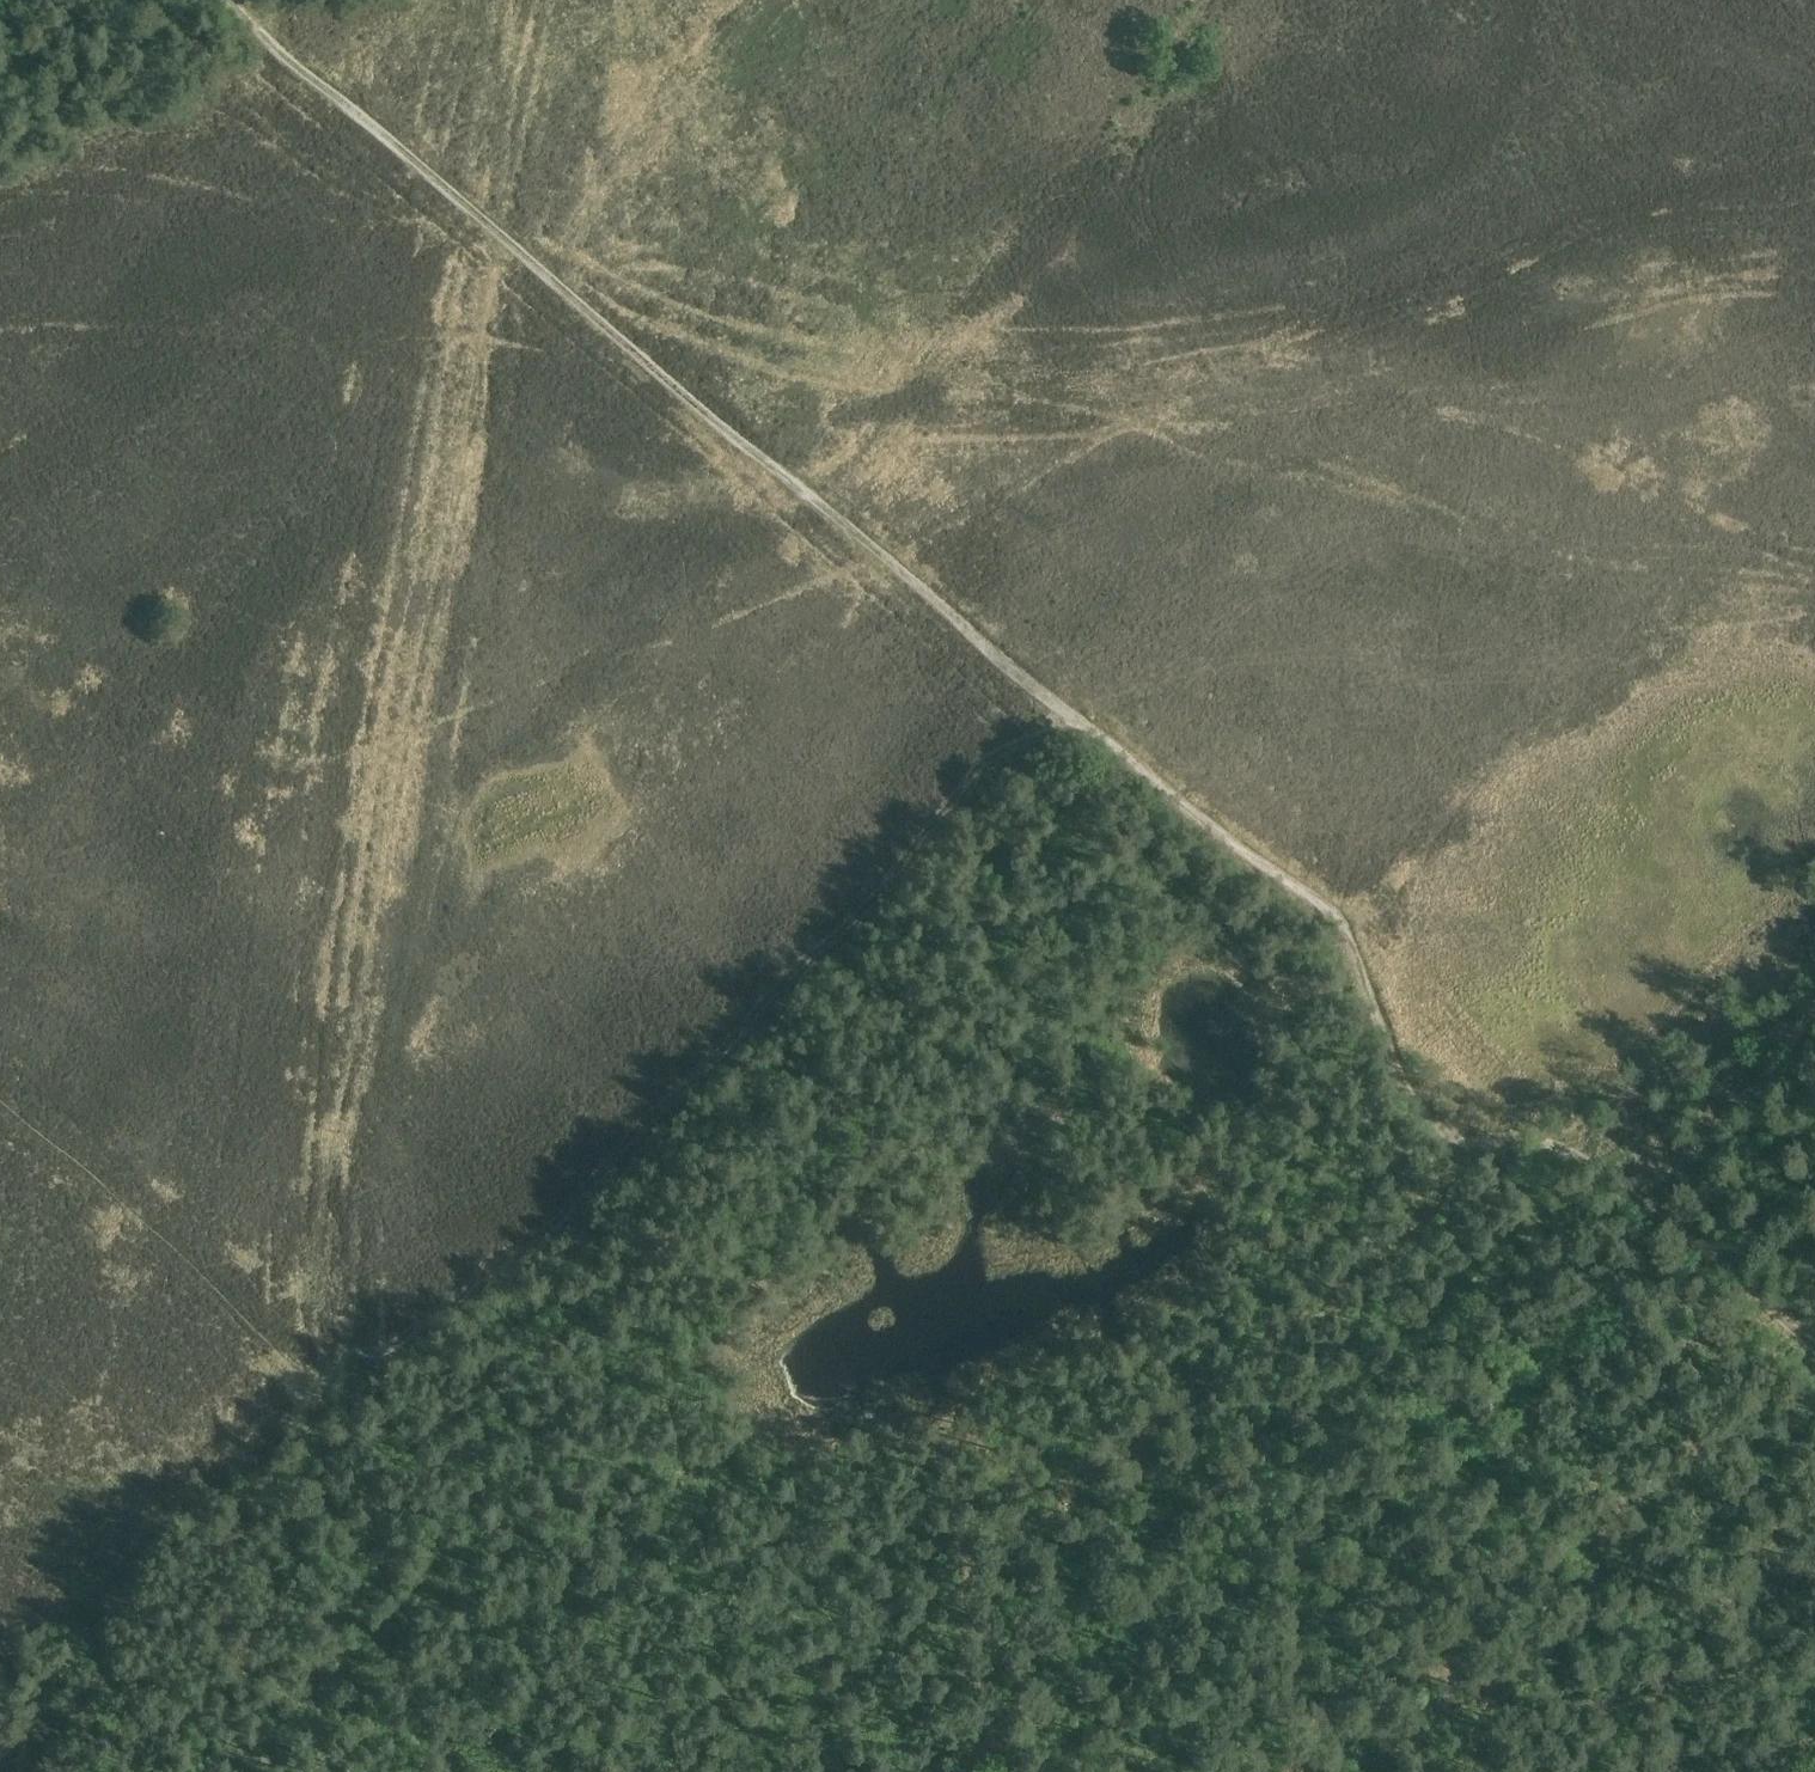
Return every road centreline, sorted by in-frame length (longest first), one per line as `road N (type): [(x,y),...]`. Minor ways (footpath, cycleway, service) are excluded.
road 1 (track): [(1814,1005),(1653,1198)]
road 2 (track): [(1653,1198),(1814,1345)]

